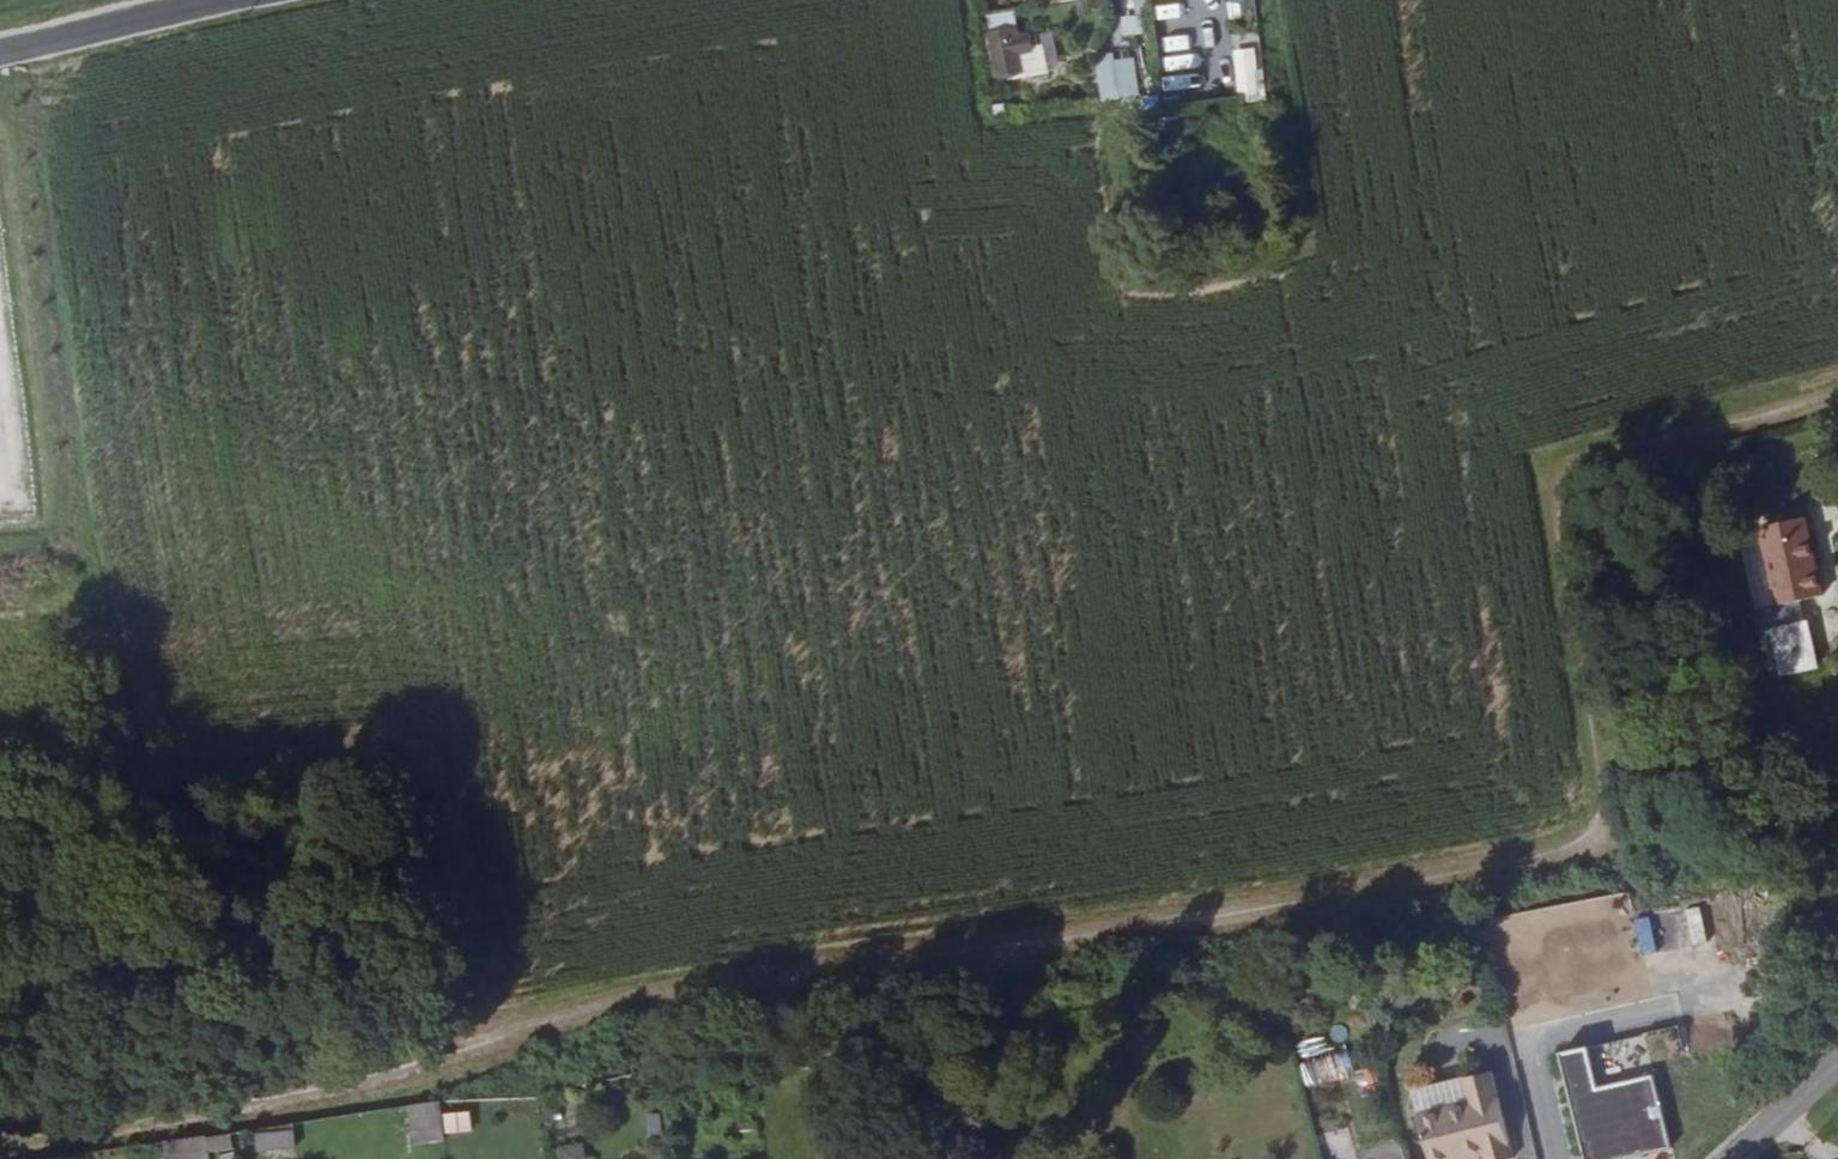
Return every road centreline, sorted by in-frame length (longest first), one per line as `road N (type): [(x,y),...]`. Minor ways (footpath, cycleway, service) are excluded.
road 1 (unclassified): [(0,54),(247,0)]
road 2 (residential): [(1728,1158),(1837,1056)]

